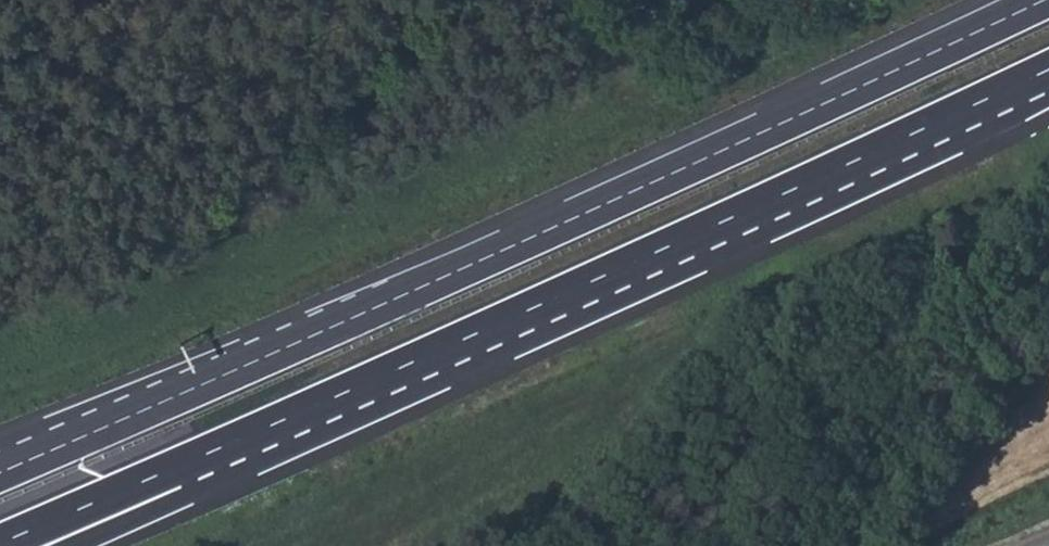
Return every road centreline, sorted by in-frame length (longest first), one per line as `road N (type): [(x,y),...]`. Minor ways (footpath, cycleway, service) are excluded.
road 1 (motorway): [(1041,0),(0,472)]
road 2 (motorway): [(60,517),(1048,69)]

